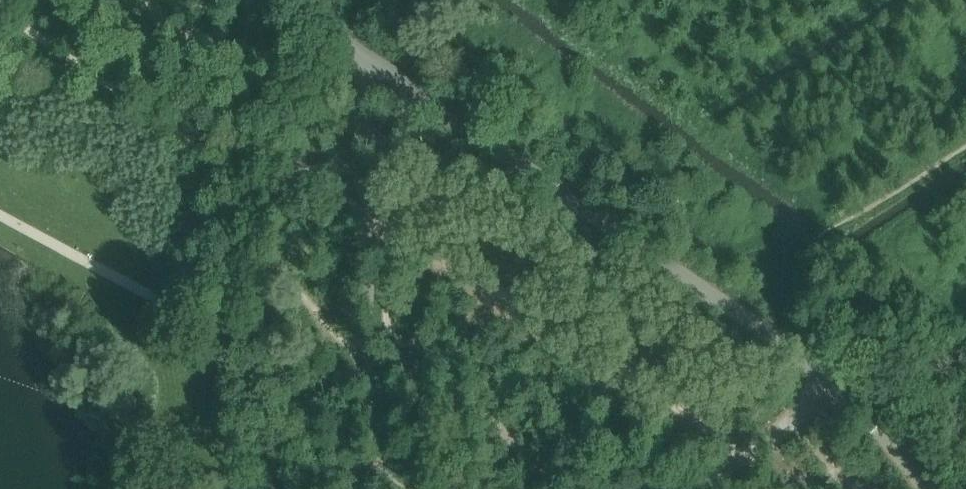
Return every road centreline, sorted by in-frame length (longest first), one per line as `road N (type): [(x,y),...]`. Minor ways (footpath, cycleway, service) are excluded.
road 1 (unclassified): [(291,0),(786,345),(890,439),(929,488)]

